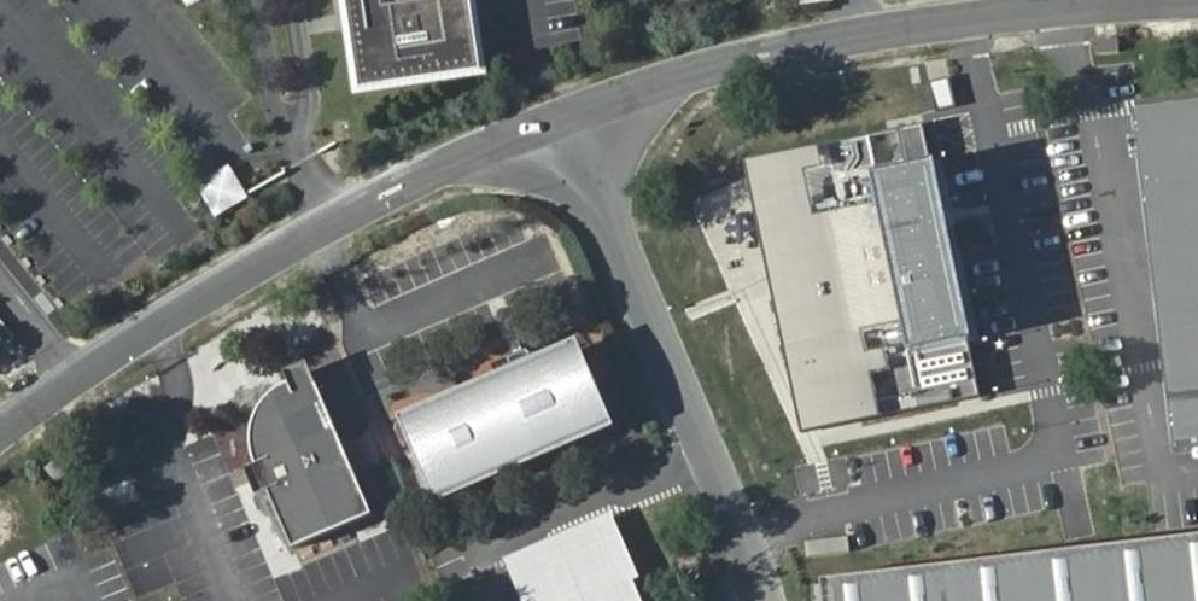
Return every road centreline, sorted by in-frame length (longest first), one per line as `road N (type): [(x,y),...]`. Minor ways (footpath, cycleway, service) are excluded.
road 1 (unclassified): [(561,119),(704,71),(859,37),(1017,14),(1197,3)]
road 2 (unclassified): [(0,433),(70,375),(335,217),(561,119)]
road 3 (unclassified): [(561,119),(637,272),(766,600)]

